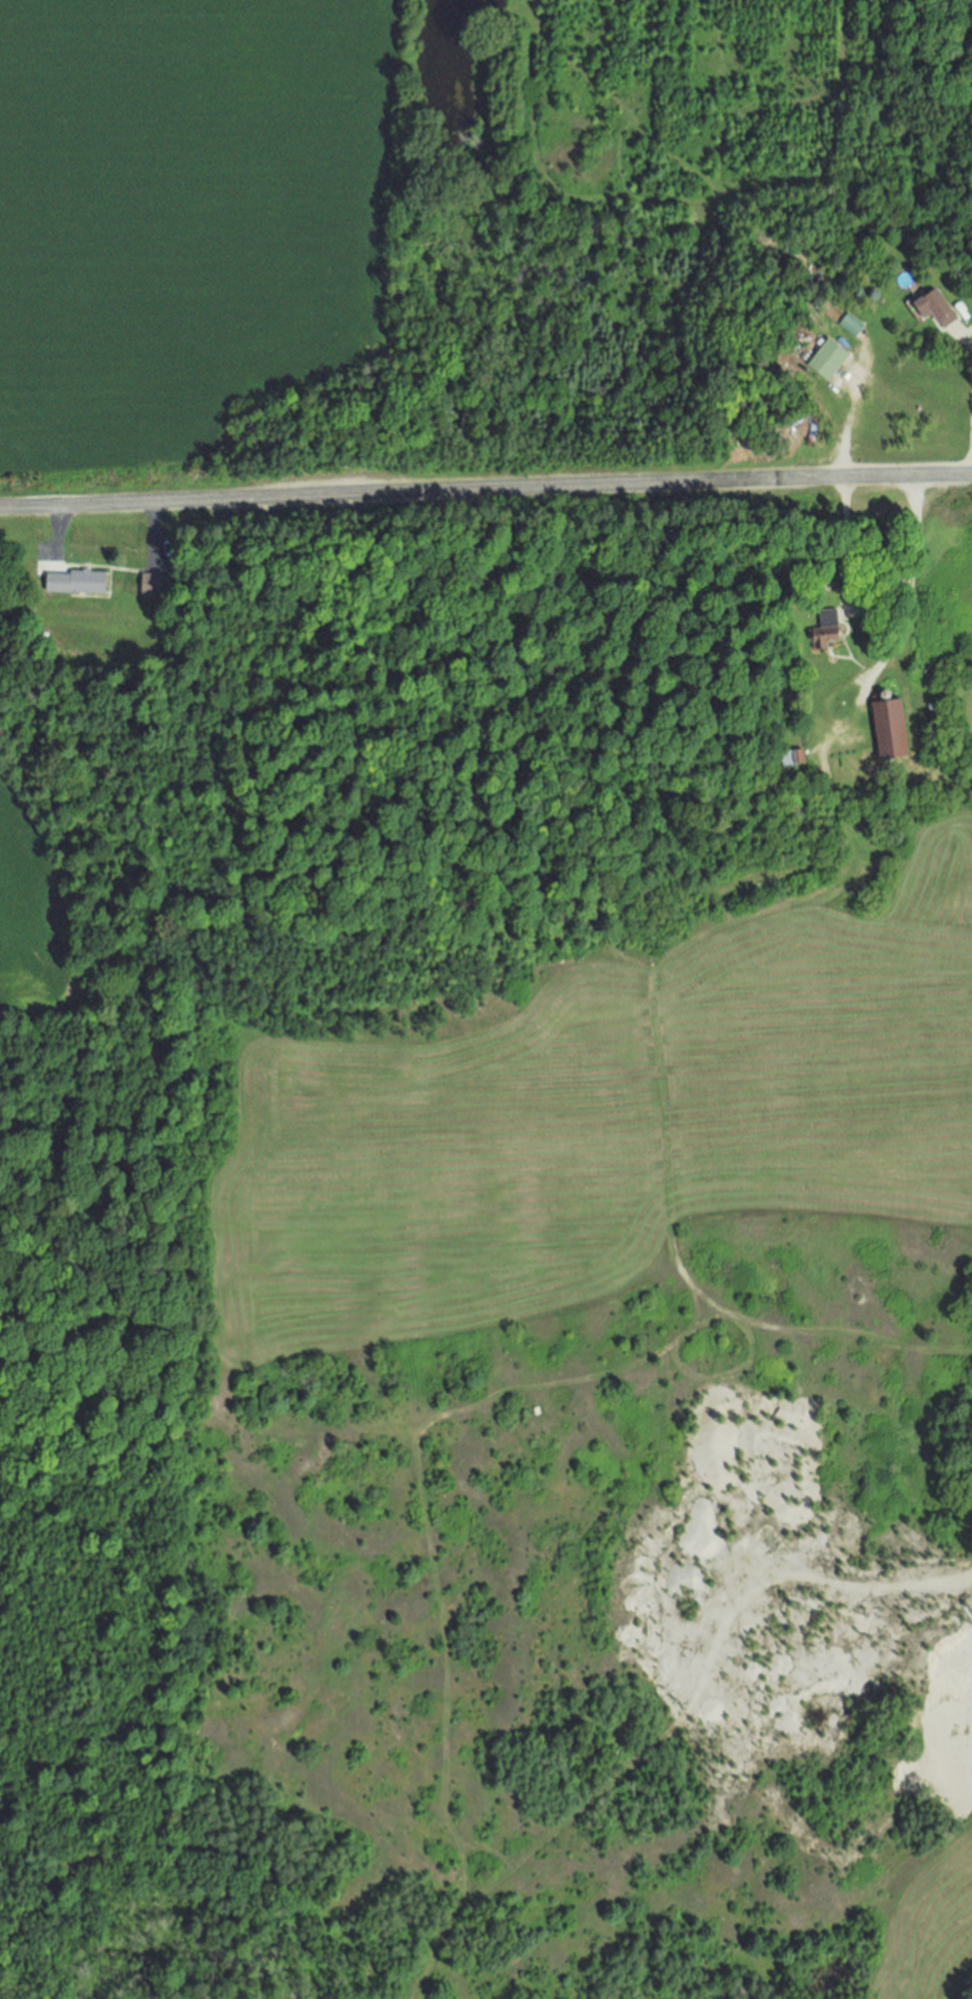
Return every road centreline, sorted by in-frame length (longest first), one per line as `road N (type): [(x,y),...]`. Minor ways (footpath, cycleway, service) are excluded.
road 1 (residential): [(971,475),(0,509)]

